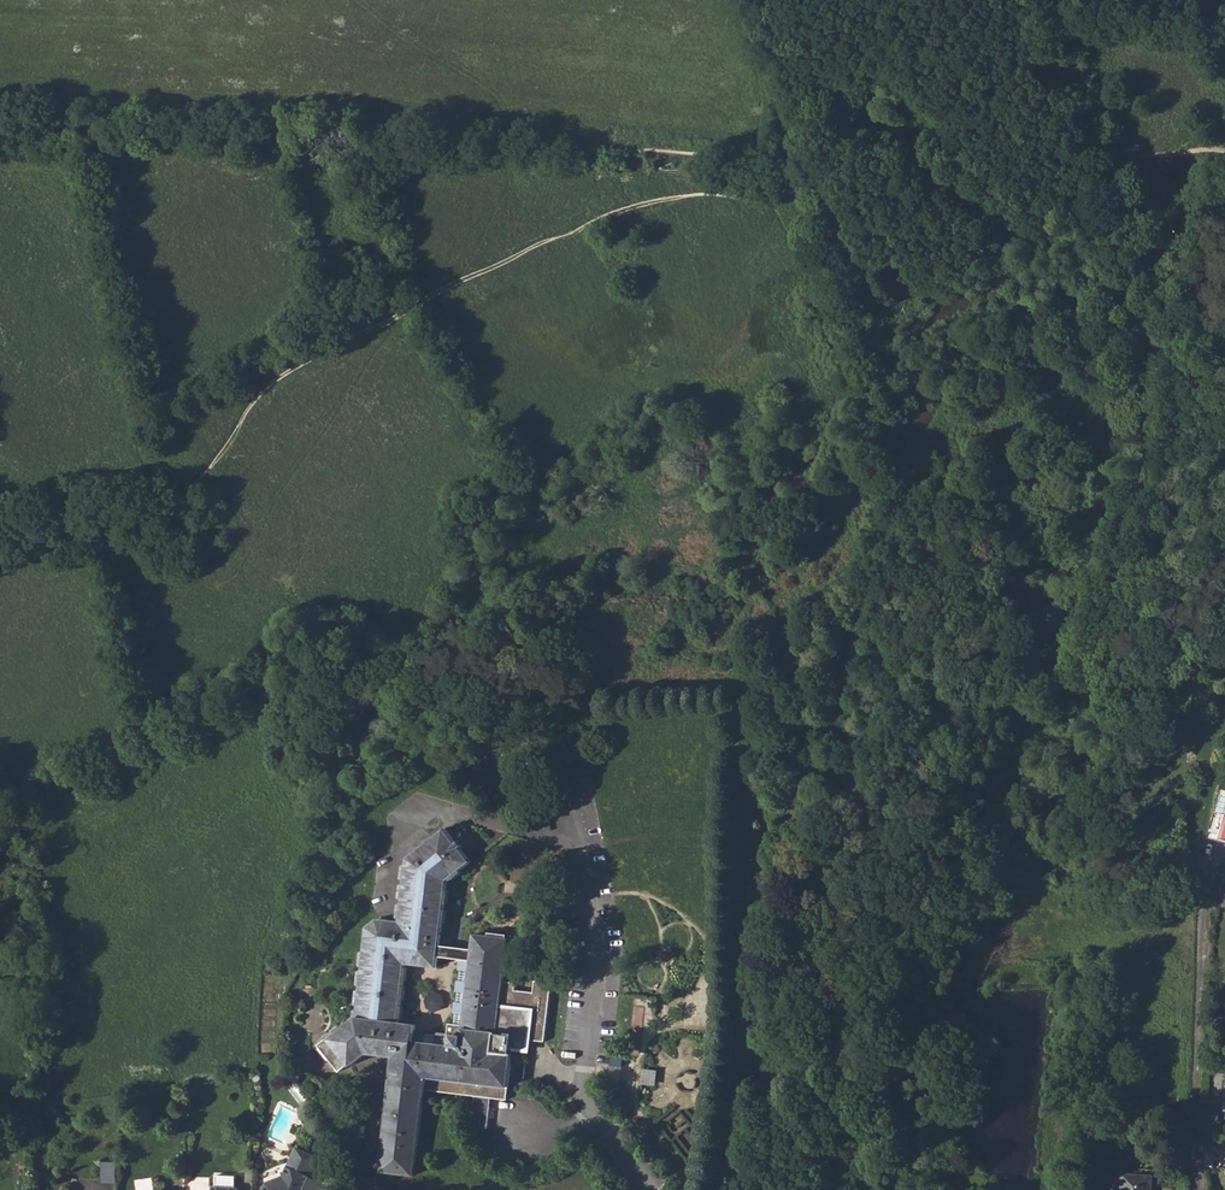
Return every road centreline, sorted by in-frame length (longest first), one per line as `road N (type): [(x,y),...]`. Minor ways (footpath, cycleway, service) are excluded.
road 1 (track): [(1154,219),(1126,204),(1052,0)]
road 2 (track): [(1224,152),(1100,147)]

